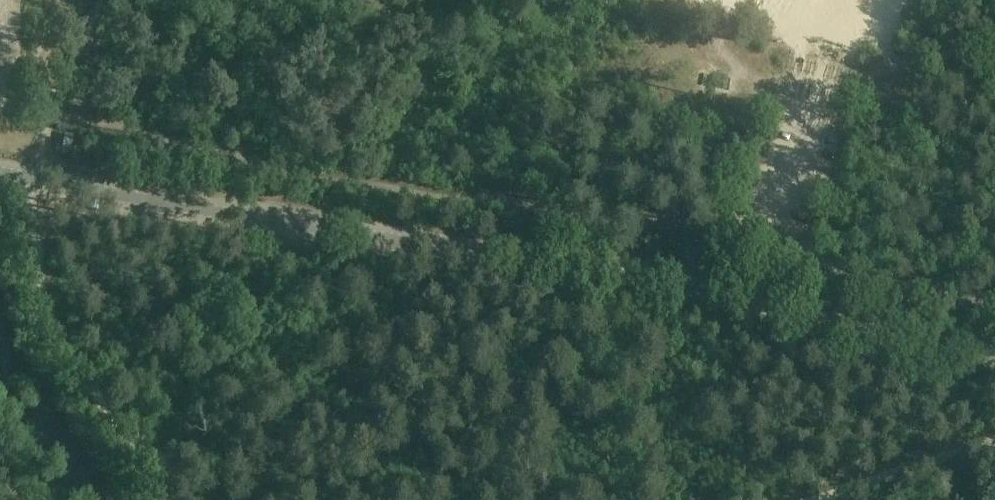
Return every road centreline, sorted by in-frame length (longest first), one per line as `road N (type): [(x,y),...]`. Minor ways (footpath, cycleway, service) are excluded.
road 1 (tertiary): [(994,352),(808,308),(0,176)]

